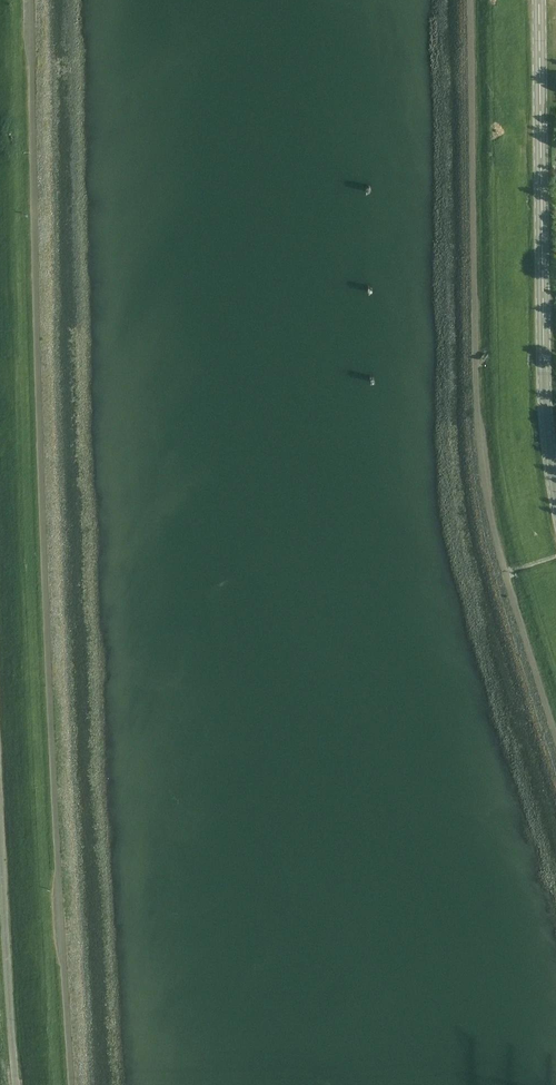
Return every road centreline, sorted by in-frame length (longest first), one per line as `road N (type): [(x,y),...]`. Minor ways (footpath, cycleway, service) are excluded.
road 1 (tertiary): [(555,492),(547,410),(539,0)]
road 2 (unclassified): [(21,1084),(0,771)]

